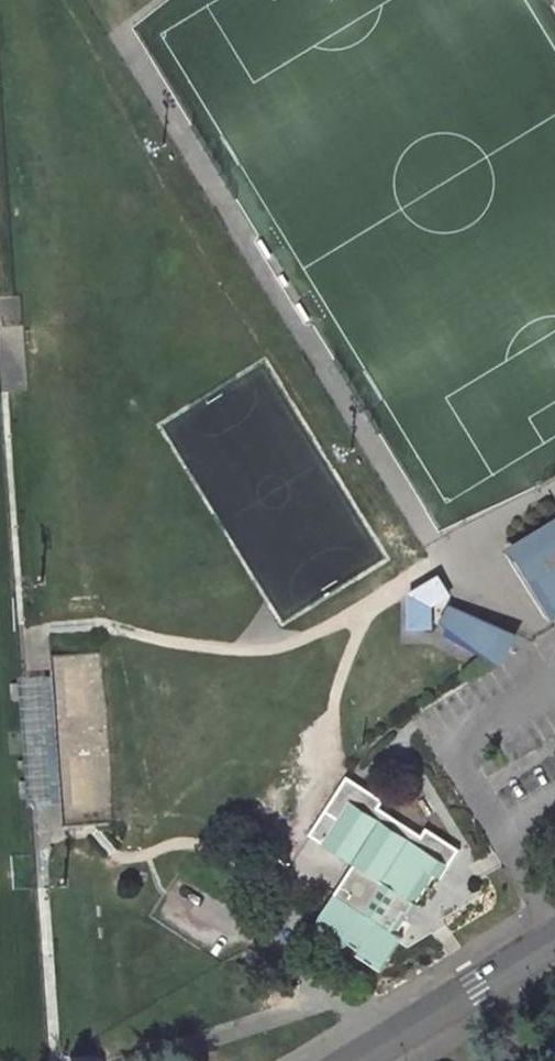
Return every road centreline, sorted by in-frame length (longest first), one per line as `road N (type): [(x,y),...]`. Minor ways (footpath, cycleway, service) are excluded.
road 1 (residential): [(357,1060),(554,939)]

